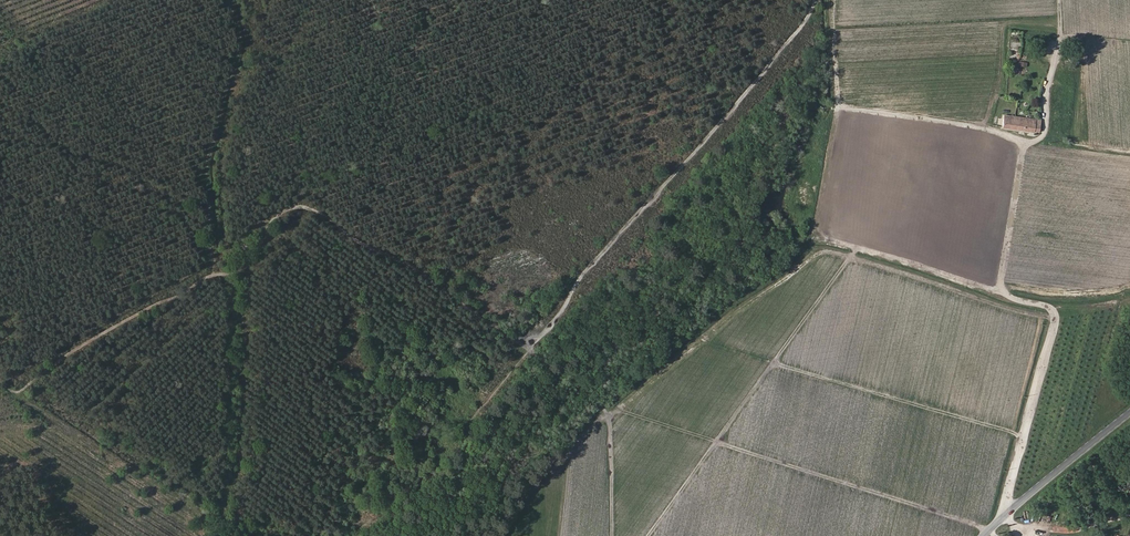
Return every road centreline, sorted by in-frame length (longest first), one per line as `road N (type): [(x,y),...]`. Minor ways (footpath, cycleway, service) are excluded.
road 1 (track): [(855,110),(835,228),(855,250),(809,255),(609,410)]
road 2 (track): [(21,397),(196,512),(203,535)]
road 3 (secondary): [(984,535),(1129,413)]
road 4 (track): [(609,410),(613,535)]

